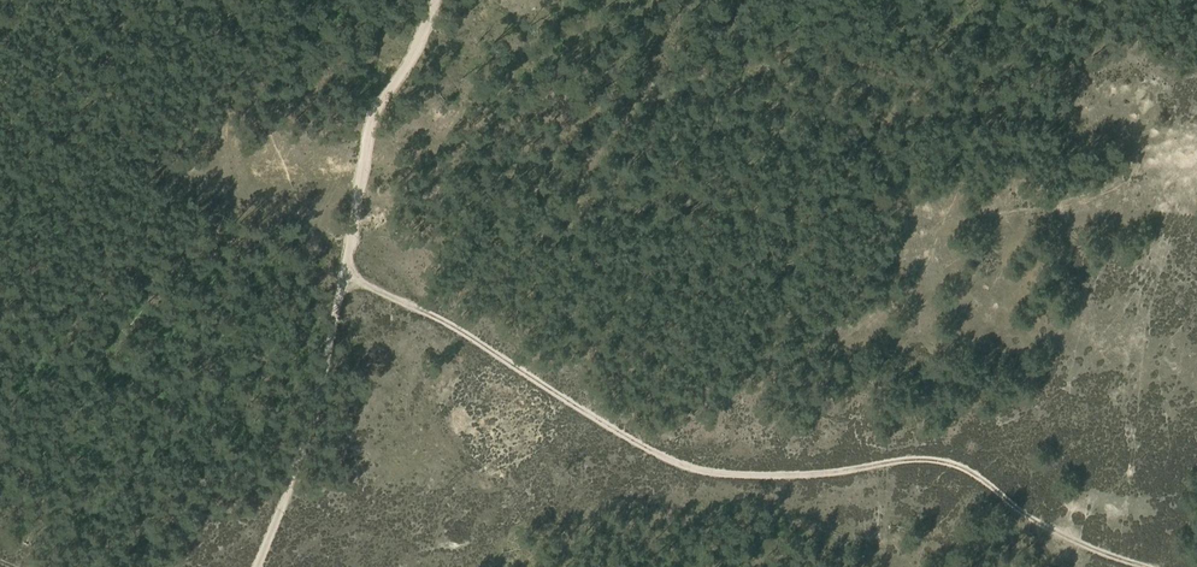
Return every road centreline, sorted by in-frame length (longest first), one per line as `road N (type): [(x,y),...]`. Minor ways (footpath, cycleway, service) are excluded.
road 1 (track): [(345,274),(454,325),(563,402),(683,466),(763,479),(942,461),(1042,526),(1137,566)]
road 2 (track): [(259,566),(341,291),(369,119),(414,56),(435,0)]

